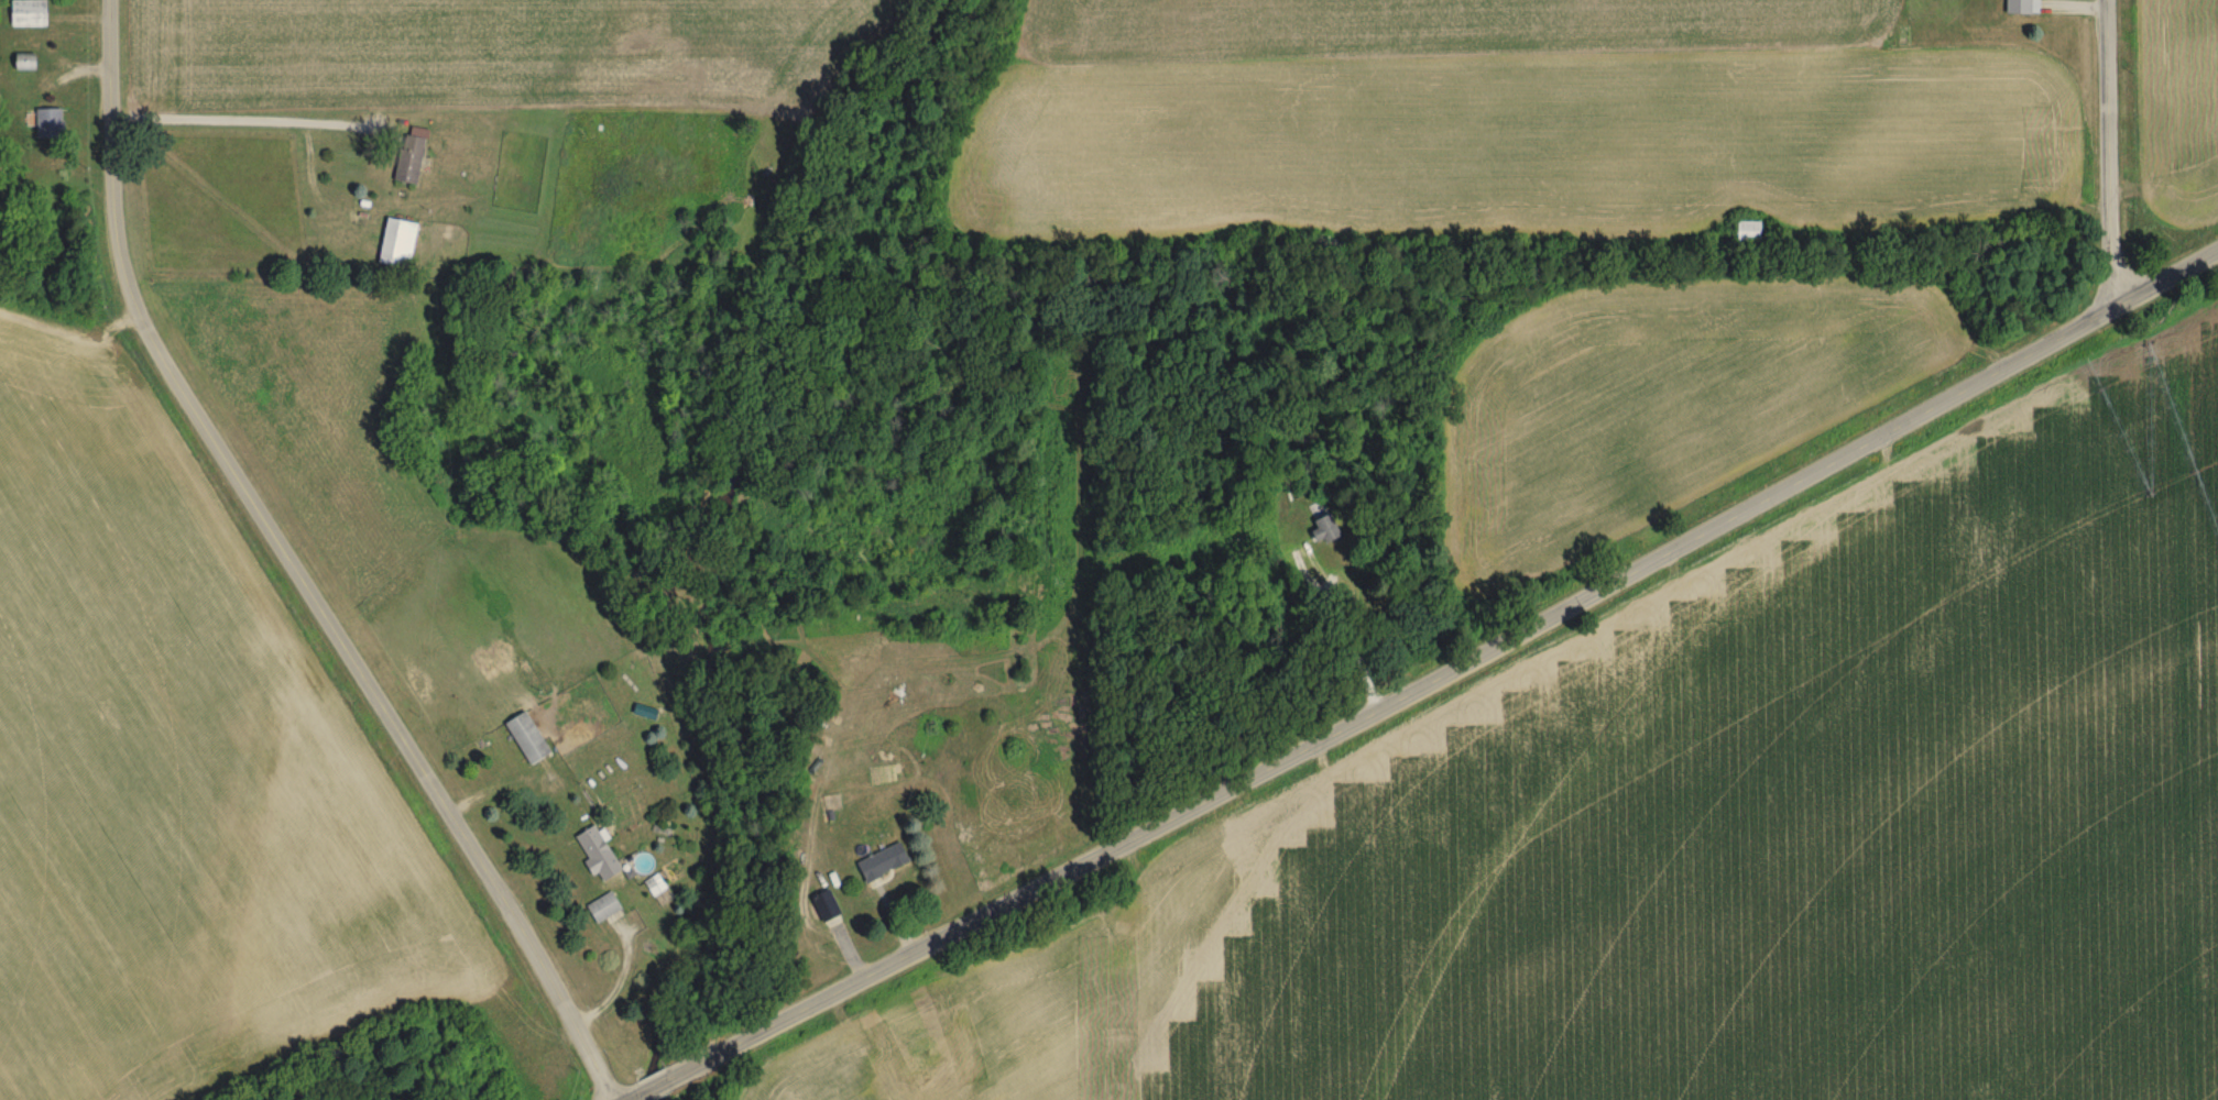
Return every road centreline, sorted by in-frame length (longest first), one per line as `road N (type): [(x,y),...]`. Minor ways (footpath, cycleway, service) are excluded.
road 1 (tertiary): [(633,1099),(1103,858),(2217,251)]
road 2 (residential): [(615,1099),(510,911),(103,292),(103,0)]
road 3 (residential): [(2109,315),(2117,290),(2111,0)]

